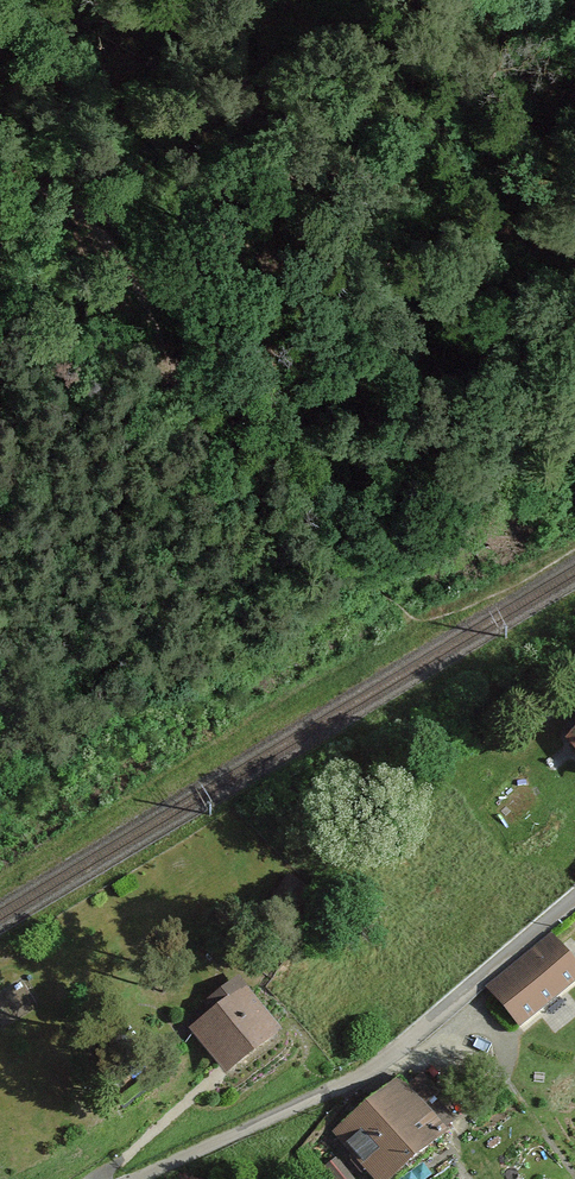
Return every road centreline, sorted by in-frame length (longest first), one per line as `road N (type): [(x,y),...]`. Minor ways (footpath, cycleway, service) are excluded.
road 1 (unclassified): [(147,1178),(387,1062),(574,908)]
road 2 (track): [(200,426),(144,483),(0,564)]
road 3 (track): [(199,402),(157,377),(85,352),(0,346)]

